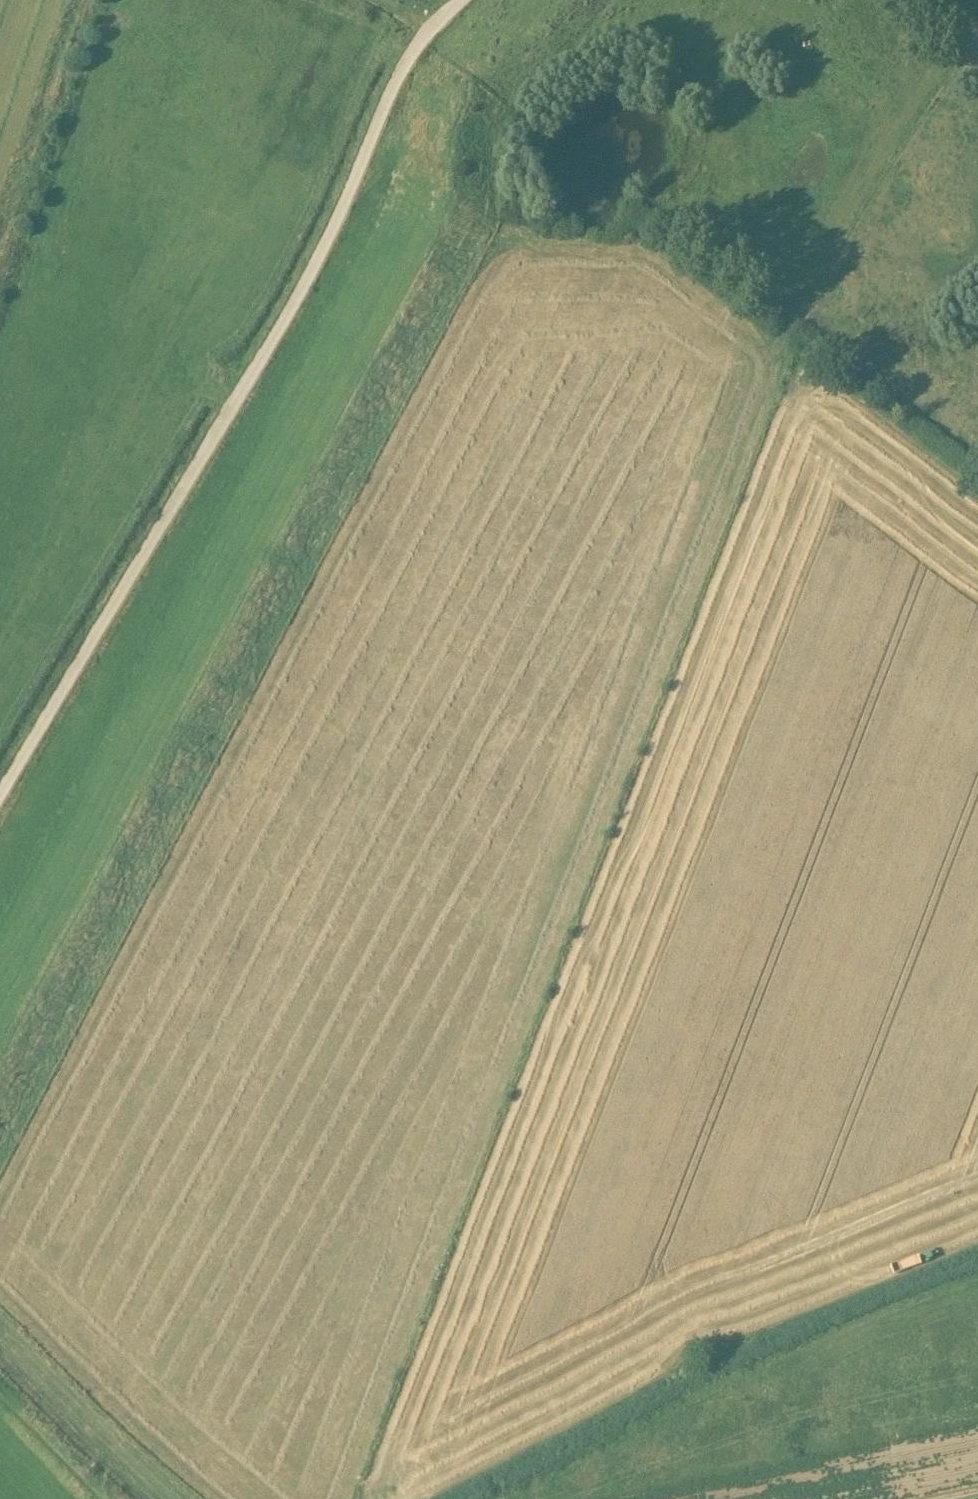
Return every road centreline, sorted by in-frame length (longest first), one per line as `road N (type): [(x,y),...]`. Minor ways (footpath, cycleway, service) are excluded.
road 1 (track): [(0,798),(324,243),(393,86),(431,25)]
road 2 (track): [(971,46),(900,121),(776,352)]

